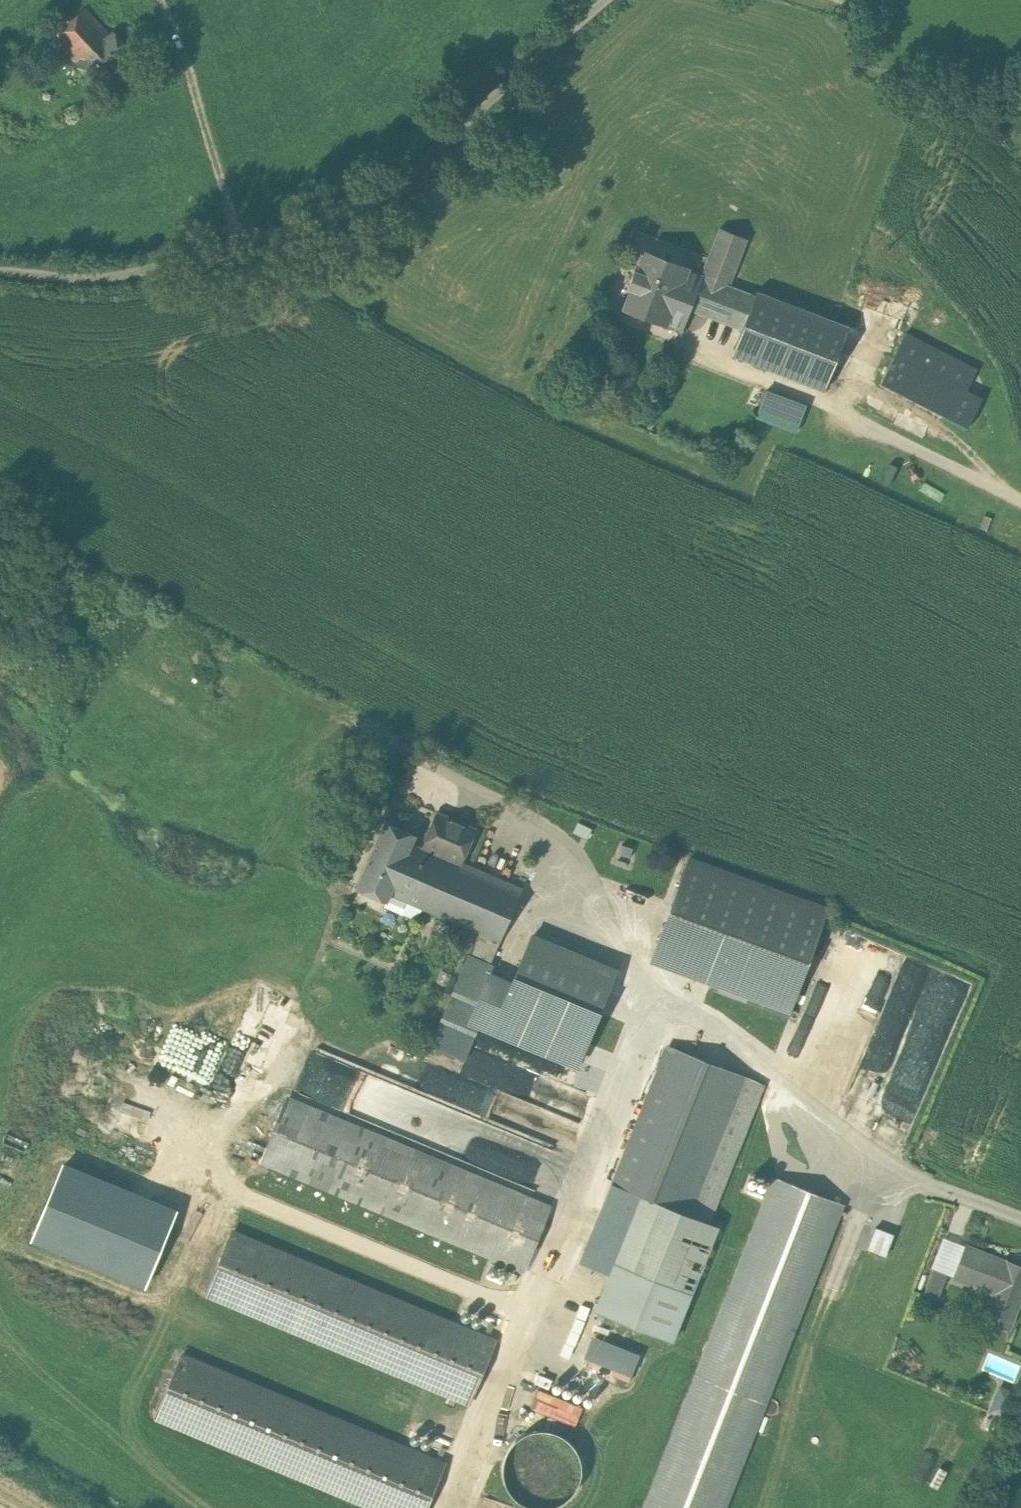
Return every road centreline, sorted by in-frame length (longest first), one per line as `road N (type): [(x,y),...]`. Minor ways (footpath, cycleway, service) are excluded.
road 1 (unclassified): [(611,0),(392,194),(295,230),(102,277),(0,270)]
road 2 (track): [(805,0),(854,21),(867,73),(1020,107)]

